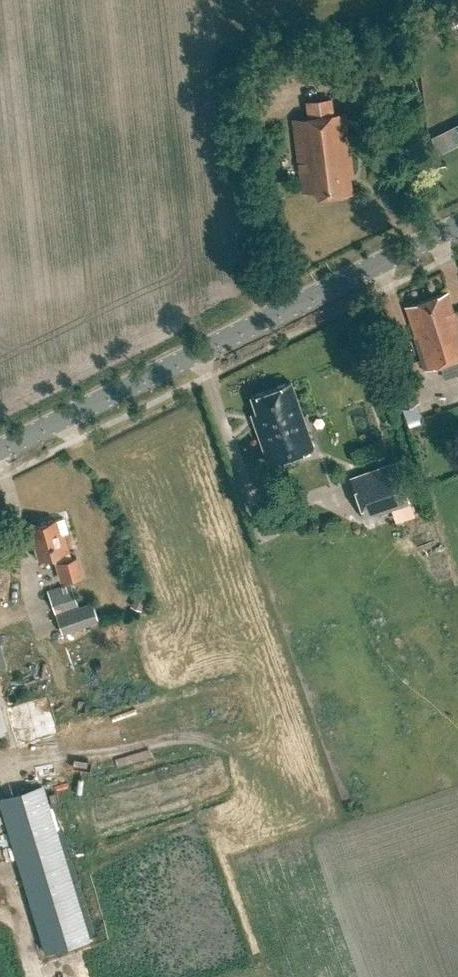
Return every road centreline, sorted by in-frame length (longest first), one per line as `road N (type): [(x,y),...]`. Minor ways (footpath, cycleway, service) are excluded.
road 1 (tertiary): [(0,449),(457,225)]

